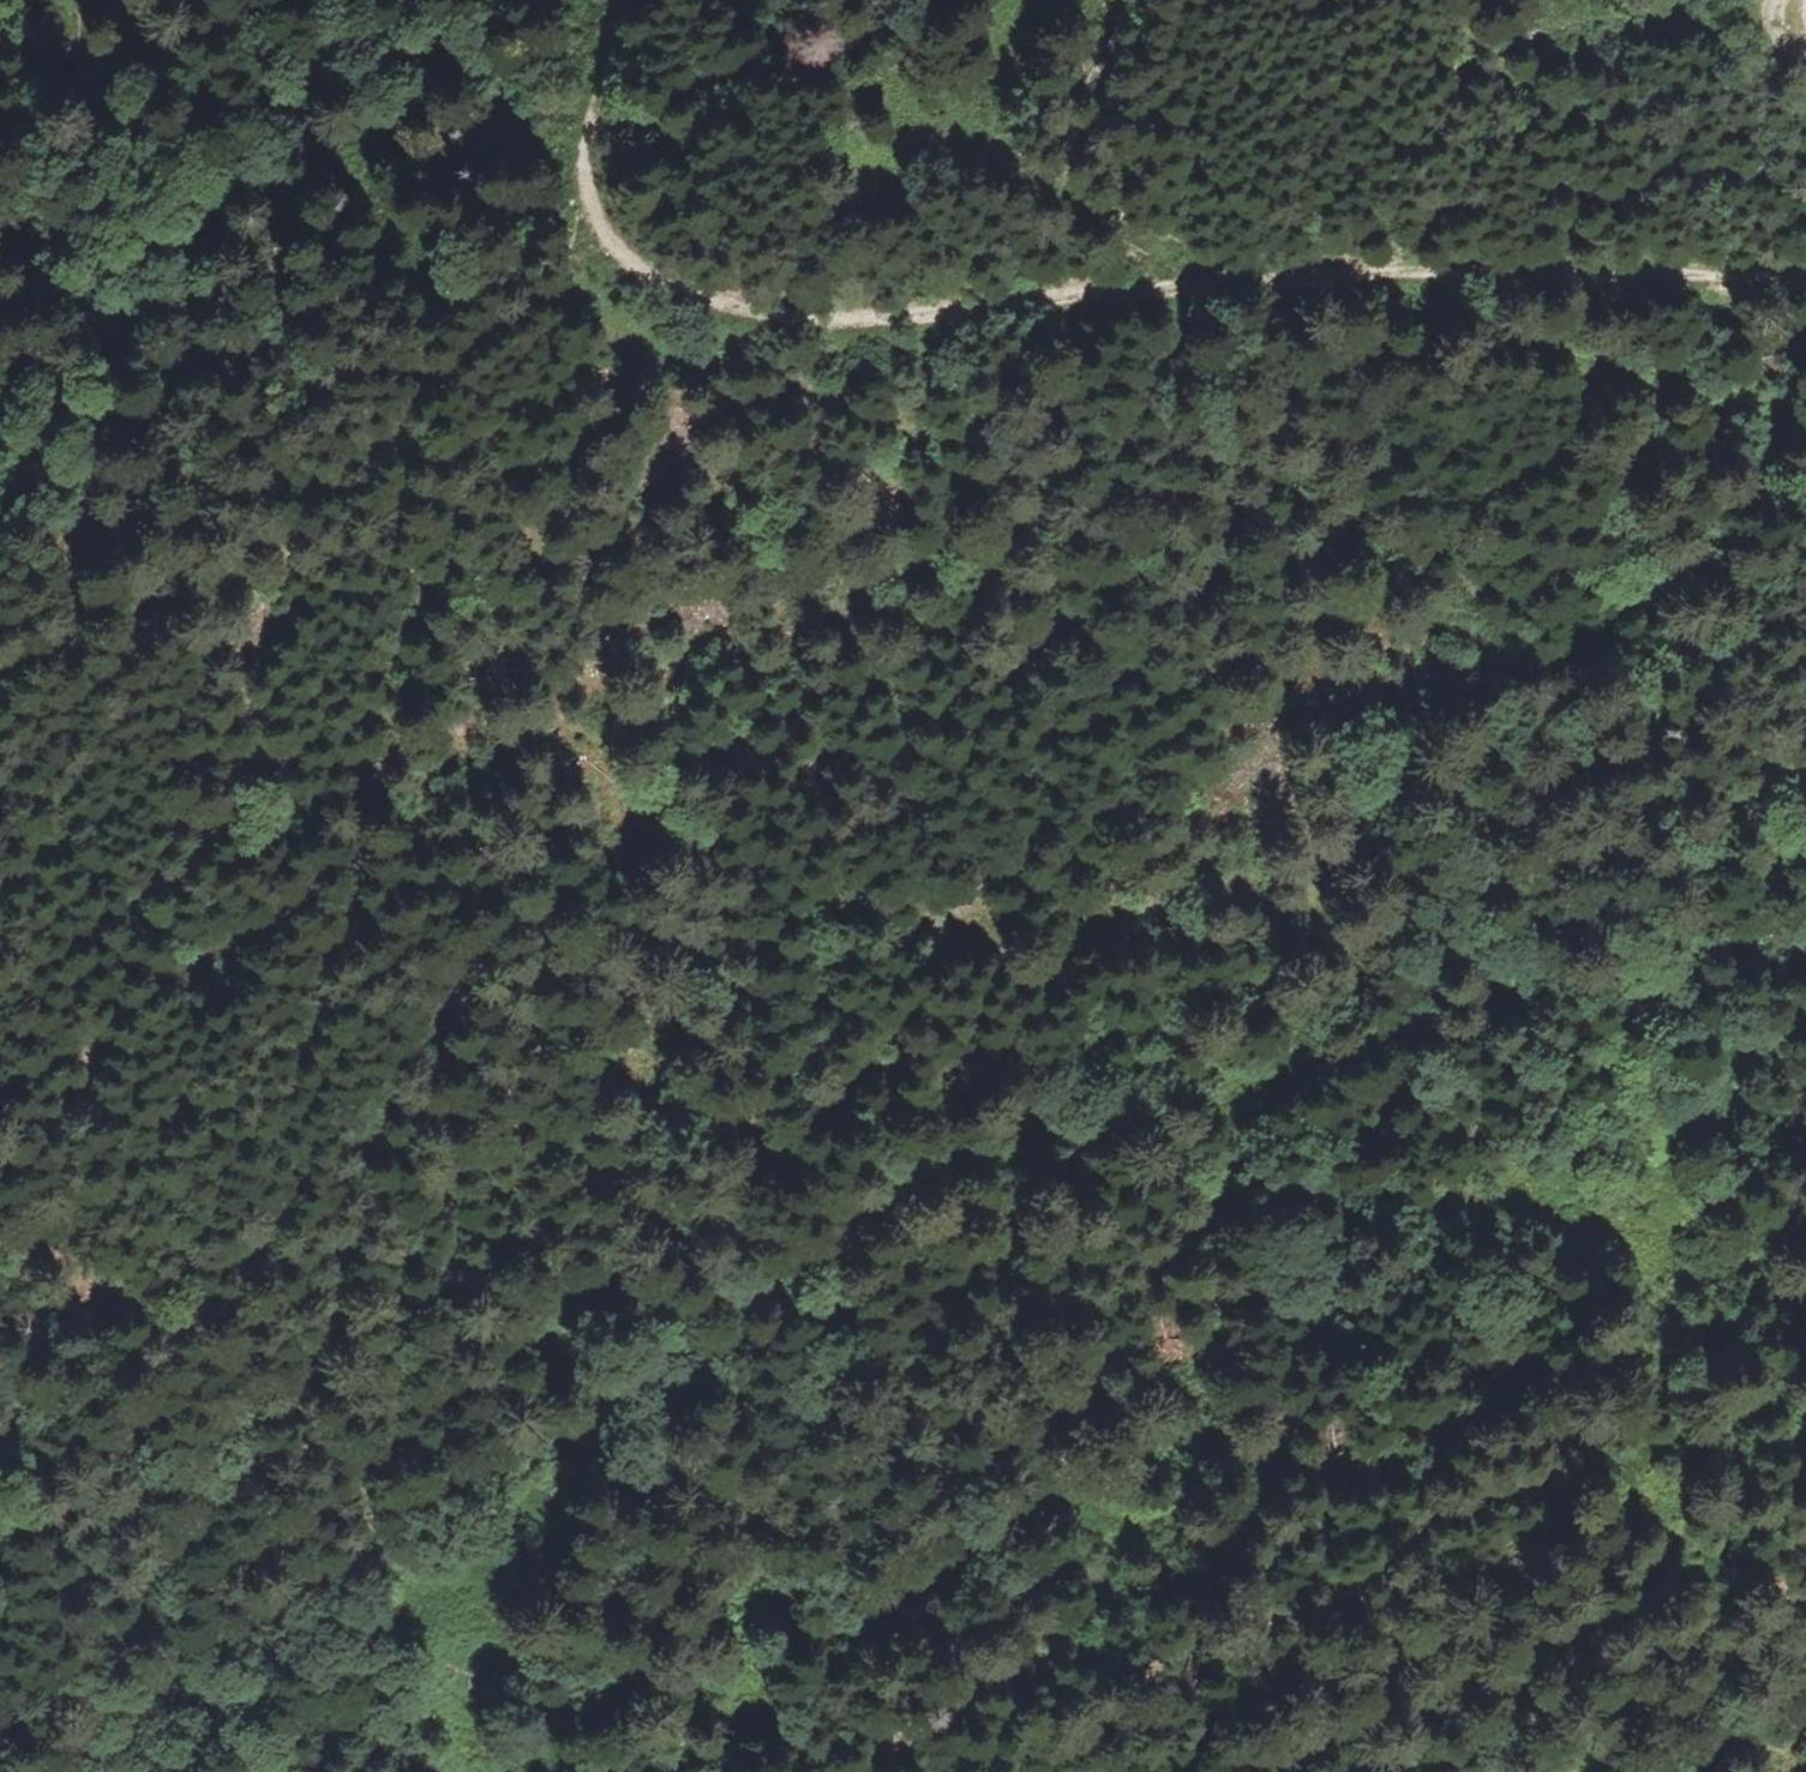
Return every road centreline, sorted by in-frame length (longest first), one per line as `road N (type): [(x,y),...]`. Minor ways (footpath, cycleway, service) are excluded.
road 1 (track): [(1369,269),(782,317),(618,279),(585,233),(575,163),(589,73),(623,0)]
road 2 (track): [(1805,282),(1369,269)]

